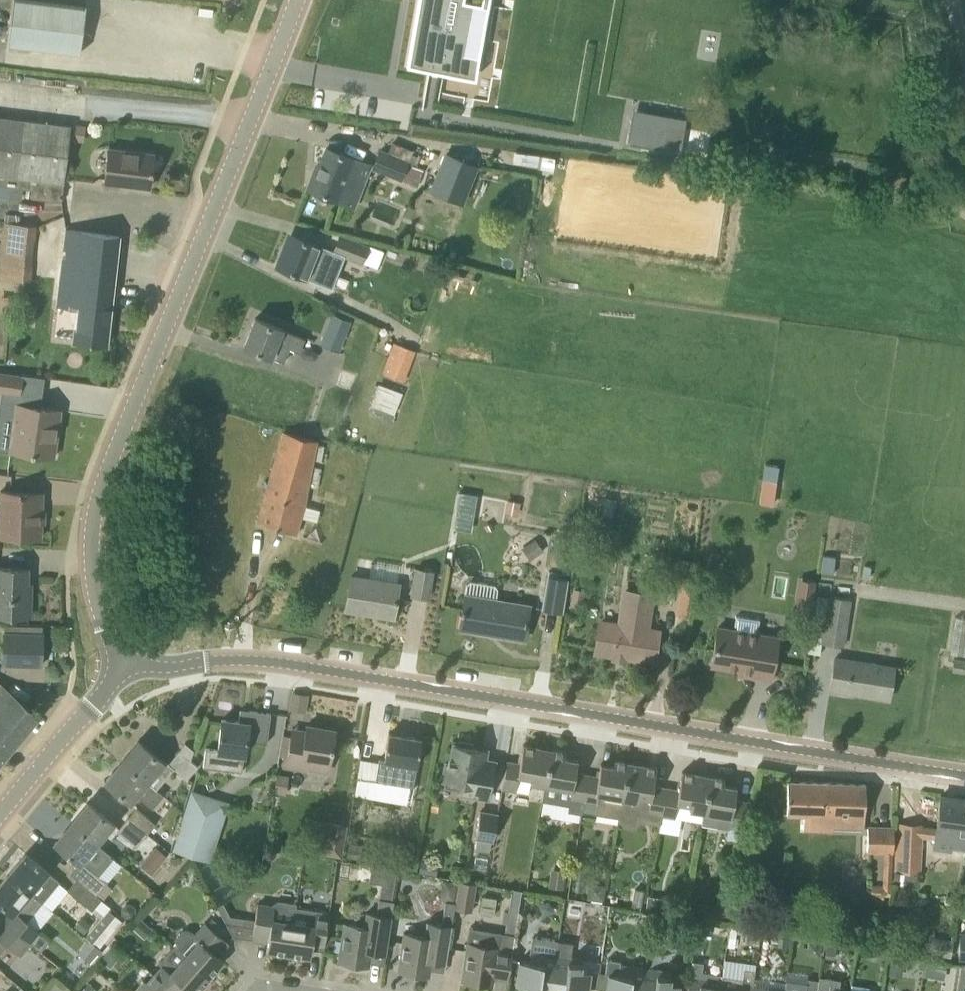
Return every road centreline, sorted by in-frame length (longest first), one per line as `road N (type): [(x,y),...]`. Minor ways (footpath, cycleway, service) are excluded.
road 1 (tertiary): [(964,780),(774,739),(518,706),(336,666),(214,660),(127,677)]
road 2 (tertiary): [(127,677),(97,598),(96,509),(298,0)]
road 3 (tertiary): [(0,813),(127,677)]

